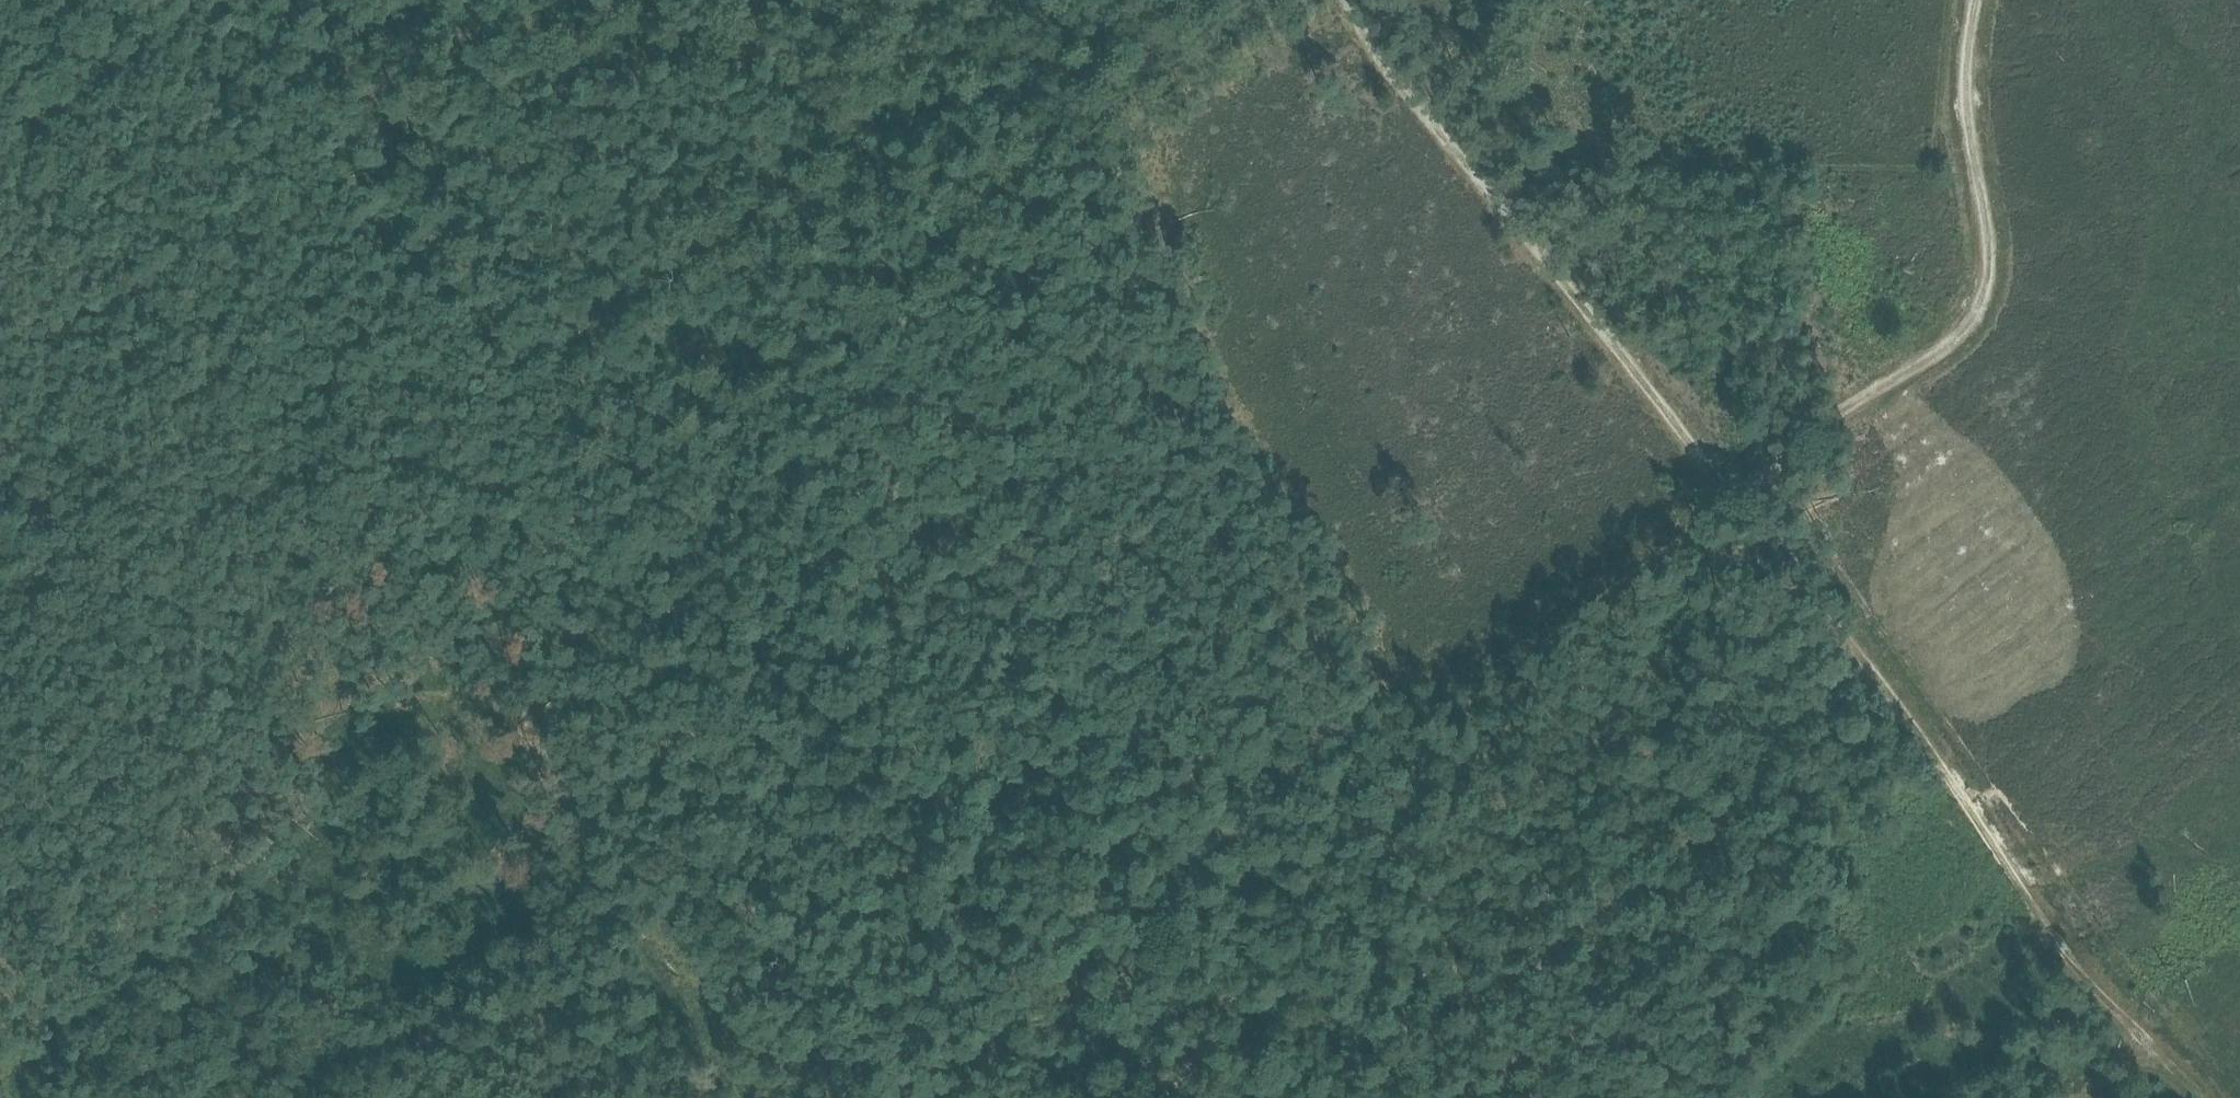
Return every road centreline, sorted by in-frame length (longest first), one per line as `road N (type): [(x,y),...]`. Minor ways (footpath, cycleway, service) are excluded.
road 1 (track): [(1978,0),(1971,65),(1988,272),(1974,317),(1953,341),(1734,501)]

